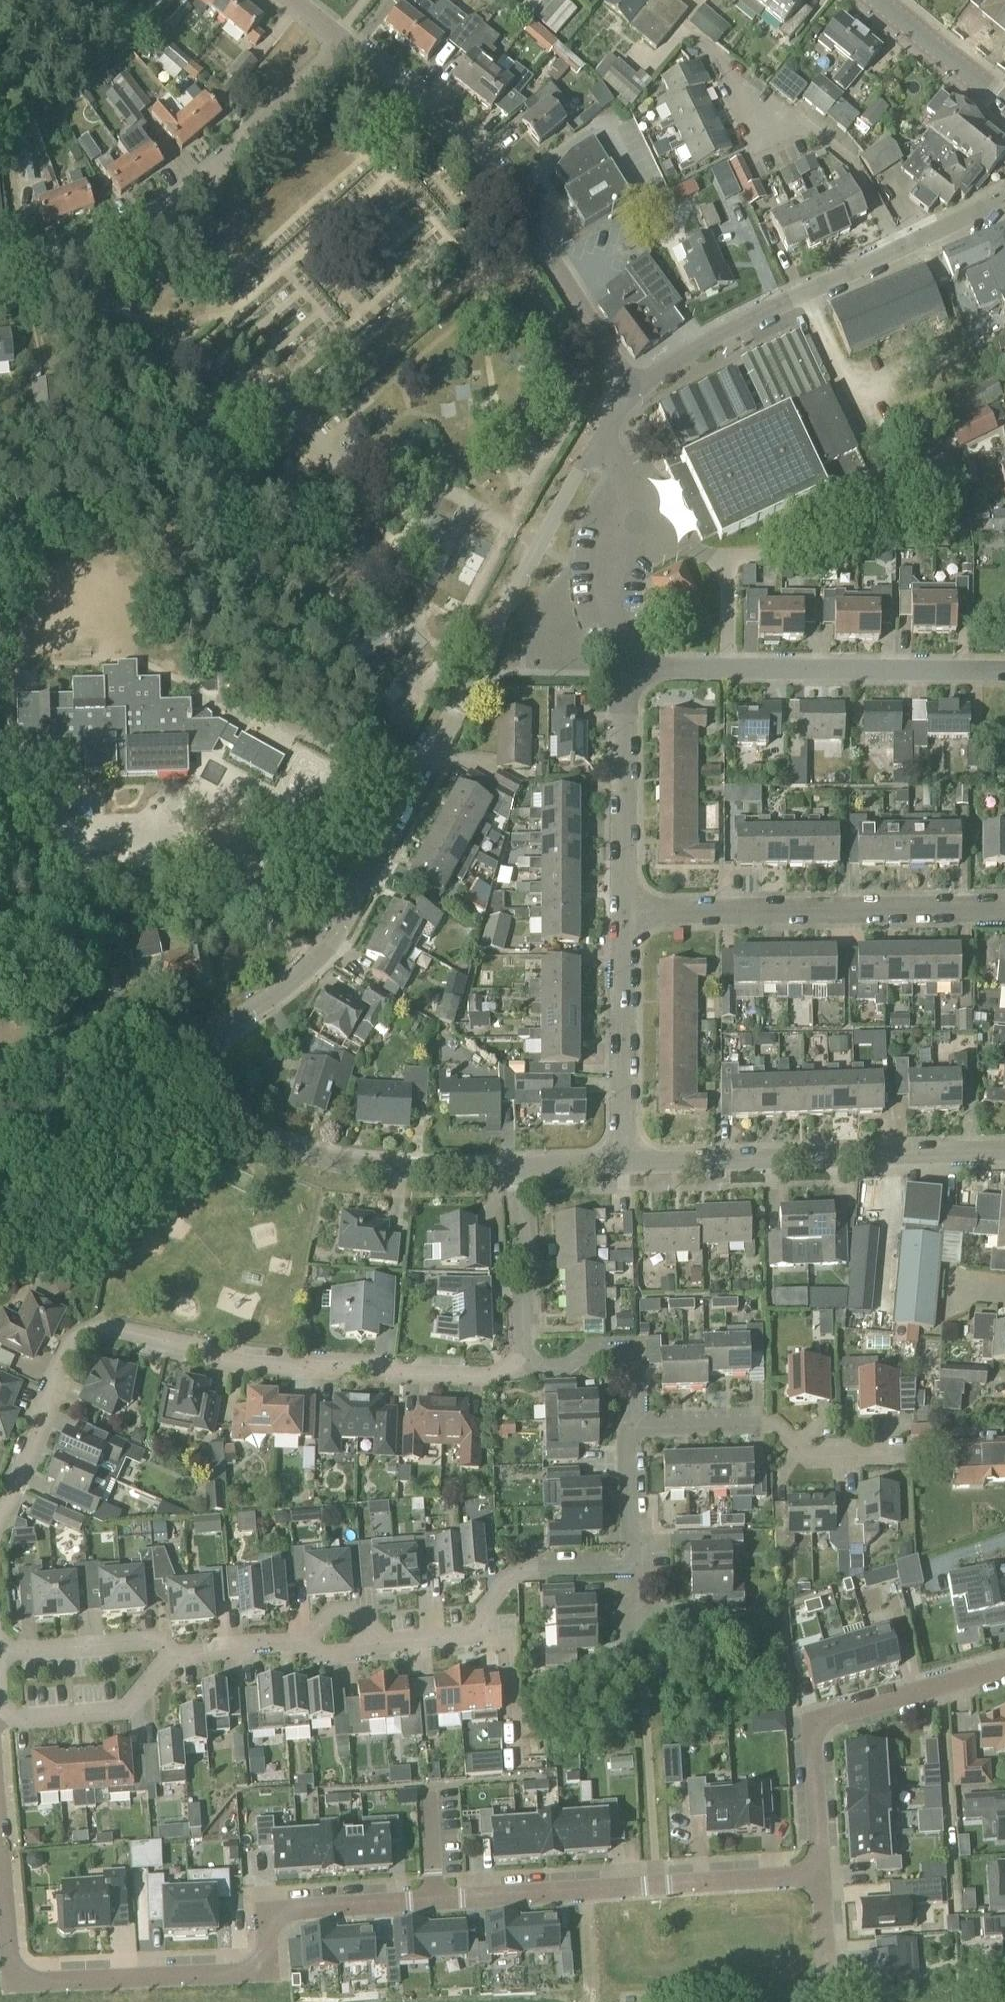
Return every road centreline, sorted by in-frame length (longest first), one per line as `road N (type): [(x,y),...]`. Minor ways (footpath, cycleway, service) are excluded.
road 1 (residential): [(822,1875),(296,1909),(278,1916),(260,1971),(16,1984),(0,1730)]
road 2 (residential): [(599,440),(324,954),(251,1012),(190,1045)]
road 3 (residential): [(0,1508),(71,1340),(89,1325),(114,1325),(250,1368),(489,1379),(524,1357)]
road 4 (residential): [(633,390),(479,155),(345,42)]
road 5 (residential): [(345,42),(185,199),(107,244),(0,269)]
road 6 (residential): [(623,1163),(1004,1153)]
road 7 (residential): [(1004,911),(624,913)]
road 8 (residential): [(519,1168),(393,1170),(294,1150),(244,1124),(190,1045)]
road 9 (residential): [(1004,1671),(830,1718),(815,1730),(822,1875)]
road 10 (residential): [(899,250),(723,333),(633,390)]
road 11 (residential): [(1004,672),(727,670)]
road 12 (residential): [(886,1457),(809,1460),(764,1426),(633,1430)]
road 13 (residential): [(623,1163),(624,913)]
road 14 (residential): [(728,560),(785,549),(956,469)]
road 15 (residential): [(624,913),(627,669)]
road 16 (residential): [(899,250),(850,163),(733,80)]
road 17 (residential): [(176,1653),(122,1713),(0,1721)]
road 18 (unclassified): [(0,1067),(135,1034),(190,1045)]
road 19 (residential): [(524,1357),(538,1366),(576,1367),(611,1348),(632,1355),(633,1430)]
road 20 (residential): [(524,1357),(522,1303),(530,1286),(519,1168)]
road 21 (residential): [(176,1653),(158,1642),(0,1653)]
road 22 (residential): [(492,1615),(493,1600),(518,1574),(634,1569)]
road 23 (residential): [(627,669),(607,571),(647,522)]
road 24 (secondary): [(1004,103),(880,0)]
road 25 (residential): [(511,1756),(509,1650),(492,1615)]
road 26 (residential): [(633,1430),(634,1569)]
road 27 (residential): [(310,1641),(176,1653)]

